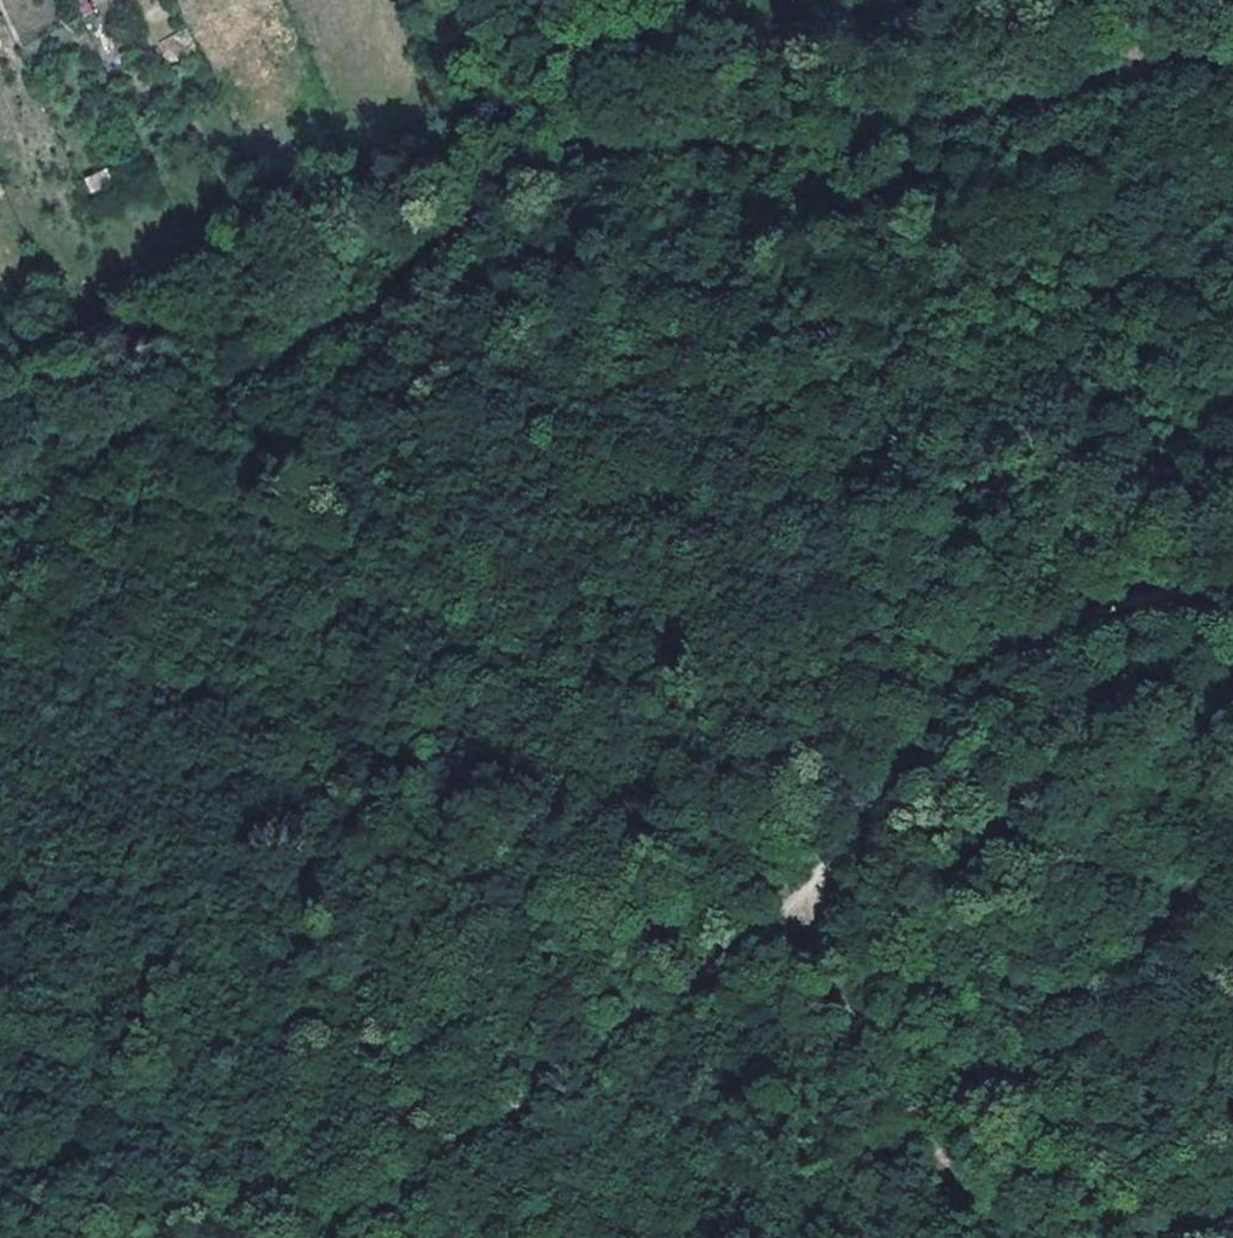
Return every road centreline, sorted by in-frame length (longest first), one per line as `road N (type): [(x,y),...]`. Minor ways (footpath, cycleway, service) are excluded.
road 1 (track): [(784,932),(989,666),(1079,620),(1232,580)]
road 2 (track): [(334,1237),(784,932)]
road 3 (track): [(1023,1237),(784,932)]

